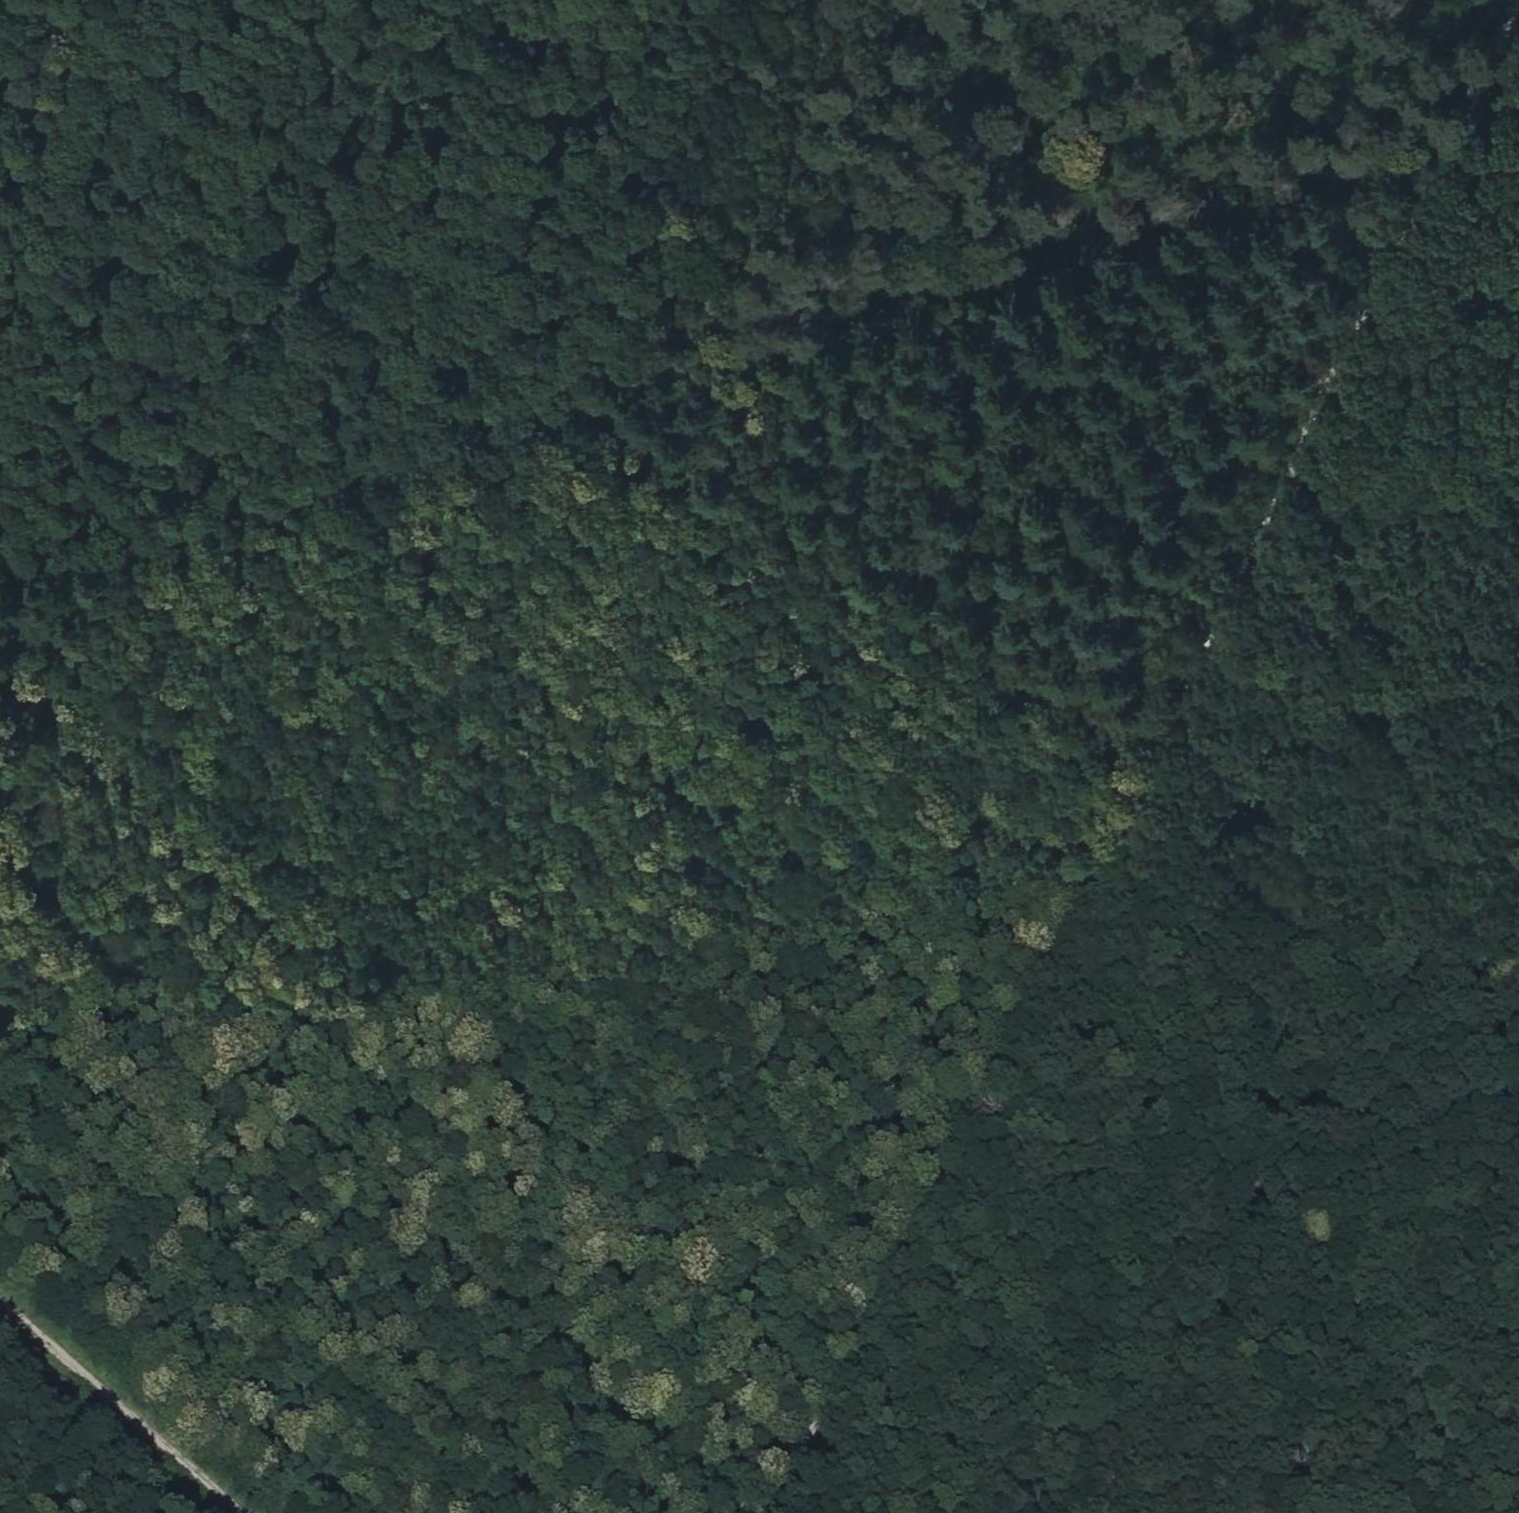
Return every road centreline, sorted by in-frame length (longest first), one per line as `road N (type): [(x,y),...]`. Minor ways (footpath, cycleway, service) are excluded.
road 1 (track): [(236,1512),(0,1309)]

